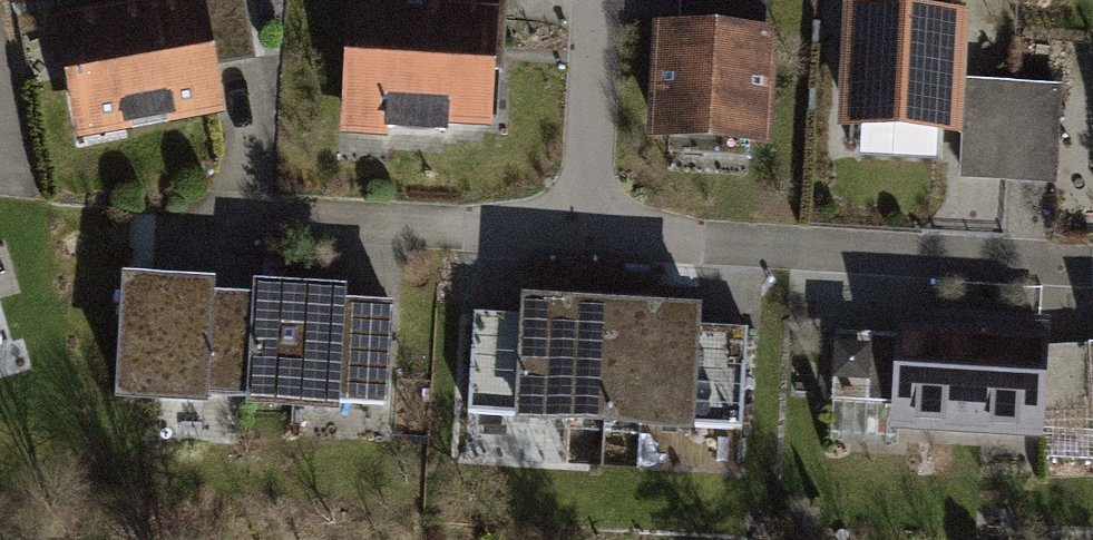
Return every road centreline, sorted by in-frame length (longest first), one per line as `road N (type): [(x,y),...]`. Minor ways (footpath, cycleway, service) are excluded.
road 1 (residential): [(594,241),(1059,267)]
road 2 (residential): [(594,241),(161,230)]
road 3 (residential): [(593,0),(594,241)]

